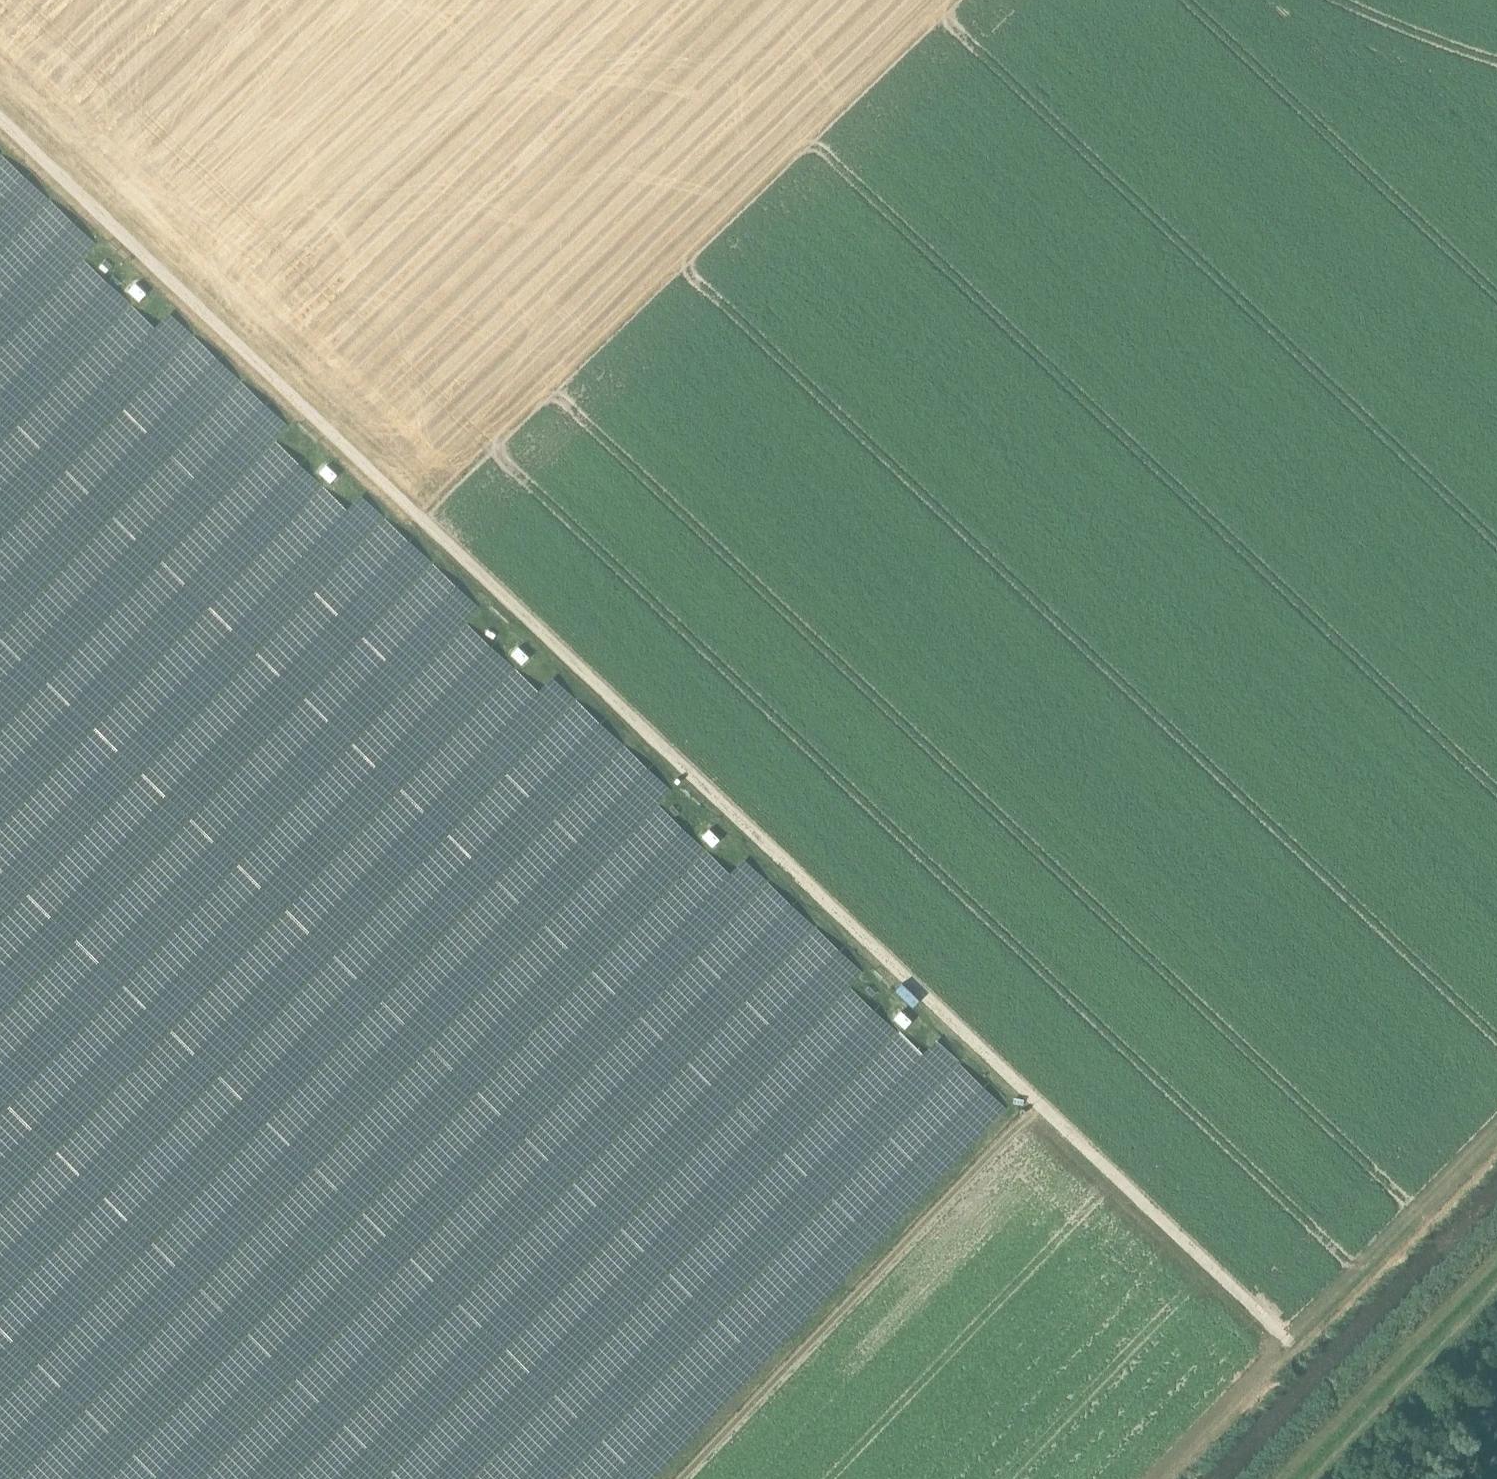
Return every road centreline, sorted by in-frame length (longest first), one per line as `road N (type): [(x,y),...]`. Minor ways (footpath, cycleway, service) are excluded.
road 1 (track): [(0,122),(1295,1345)]

